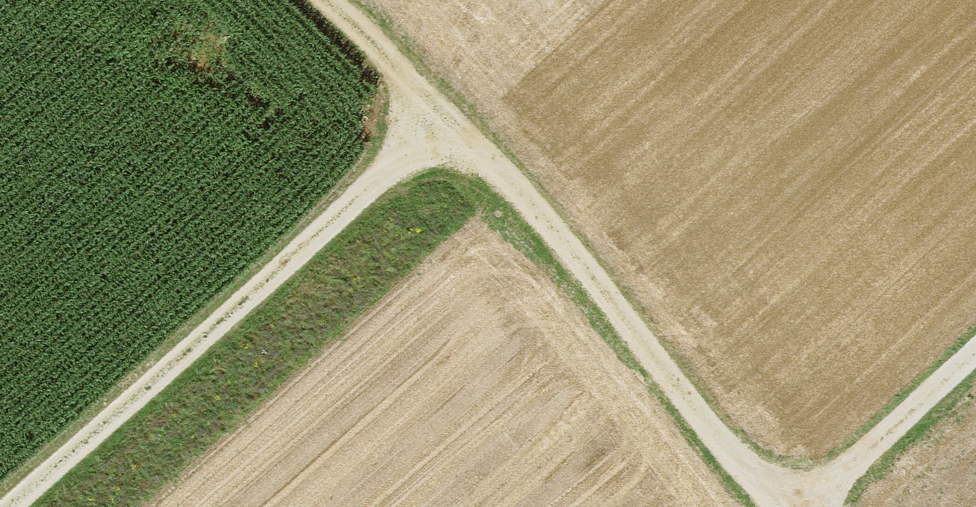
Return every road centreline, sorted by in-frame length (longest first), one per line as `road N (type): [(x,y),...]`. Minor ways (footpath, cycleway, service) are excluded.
road 1 (track): [(311,0),(556,243),(764,506)]
road 2 (track): [(0,500),(430,123)]
road 3 (track): [(798,506),(975,344)]

